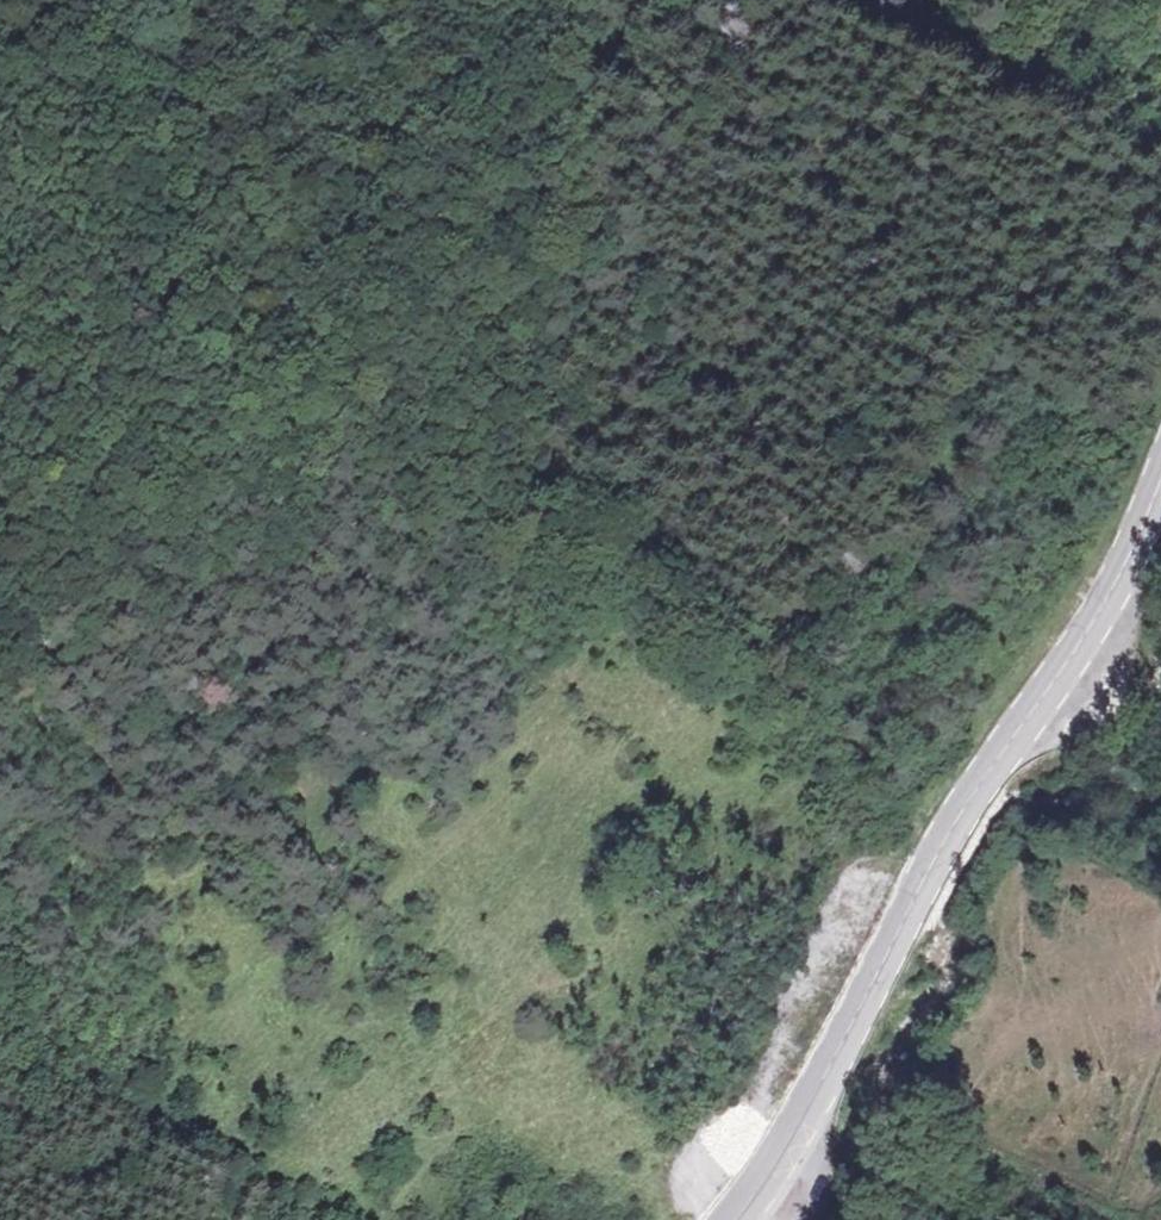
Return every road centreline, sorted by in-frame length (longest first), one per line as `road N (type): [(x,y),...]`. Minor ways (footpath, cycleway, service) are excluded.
road 1 (secondary): [(736,1219),(786,1151),(988,770),(1105,595),(1160,471)]

